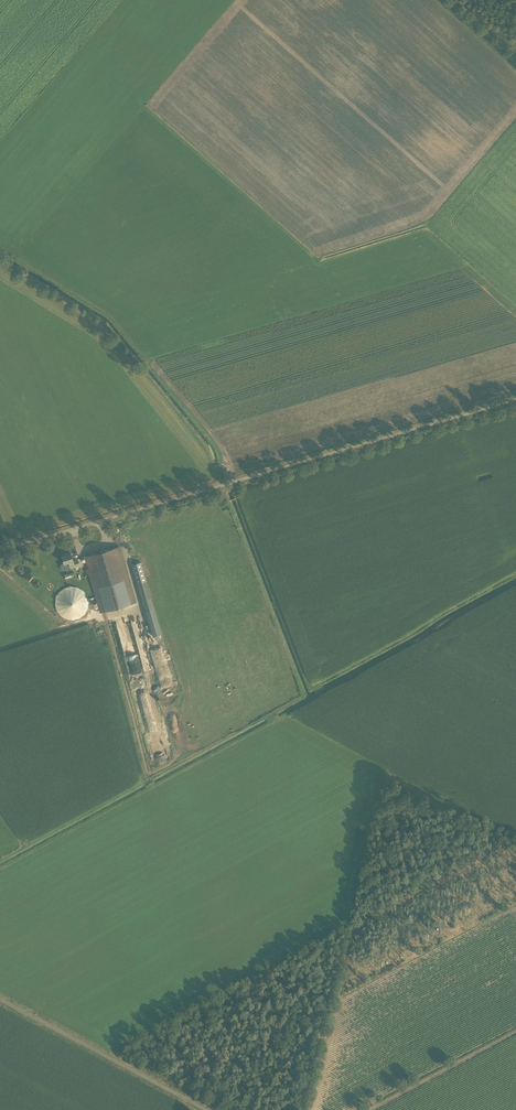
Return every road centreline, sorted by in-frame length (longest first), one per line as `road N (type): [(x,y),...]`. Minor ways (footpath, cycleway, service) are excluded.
road 1 (unclassified): [(0,548),(515,400)]
road 2 (track): [(271,715),(502,841)]
road 3 (unclassified): [(207,1109),(0,999)]
road 4 (track): [(515,1033),(372,1109)]

